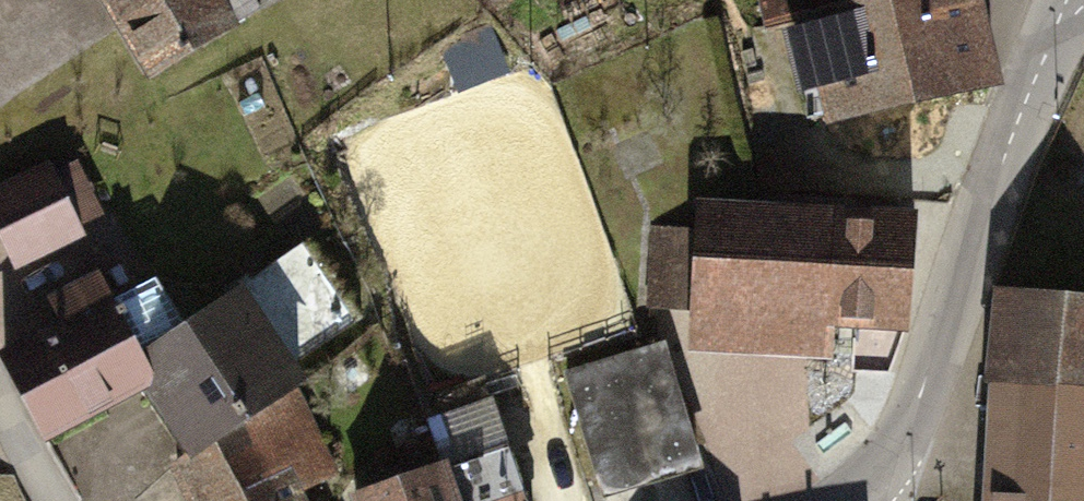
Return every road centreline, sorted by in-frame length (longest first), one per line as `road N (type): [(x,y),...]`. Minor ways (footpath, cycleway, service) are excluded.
road 1 (tertiary): [(856,500),(905,446),(1020,106),(1080,0)]

